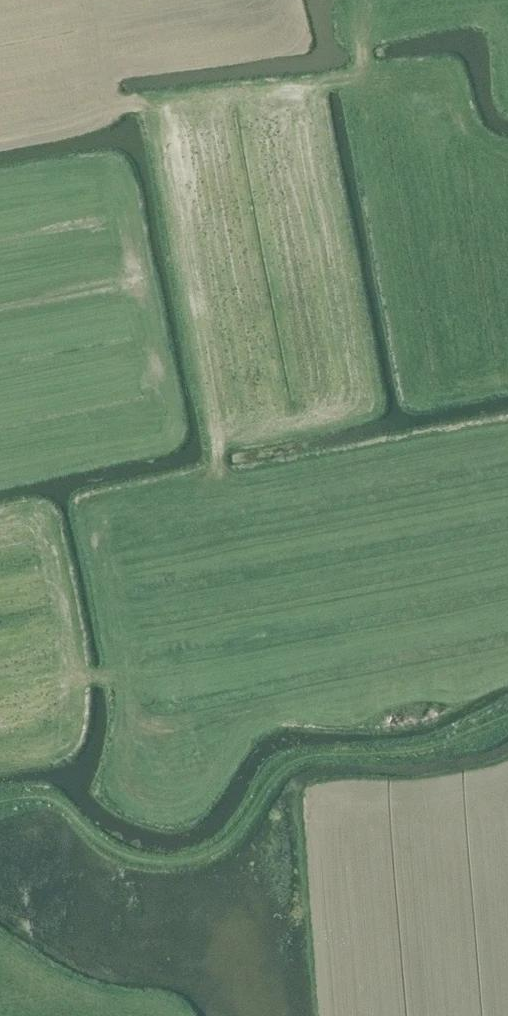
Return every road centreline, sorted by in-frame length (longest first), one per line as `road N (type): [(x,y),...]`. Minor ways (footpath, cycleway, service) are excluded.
road 1 (track): [(0,802),(47,798),(121,854),(193,860),(229,841),(275,776),(293,763),(437,746),(507,721)]
road 2 (residential): [(234,600),(148,117)]
road 3 (residential): [(507,55),(148,117)]
road 4 (residential): [(507,548),(234,600)]
road 5 (residential): [(234,600),(0,647)]
road 6 (residential): [(148,117),(0,145)]

